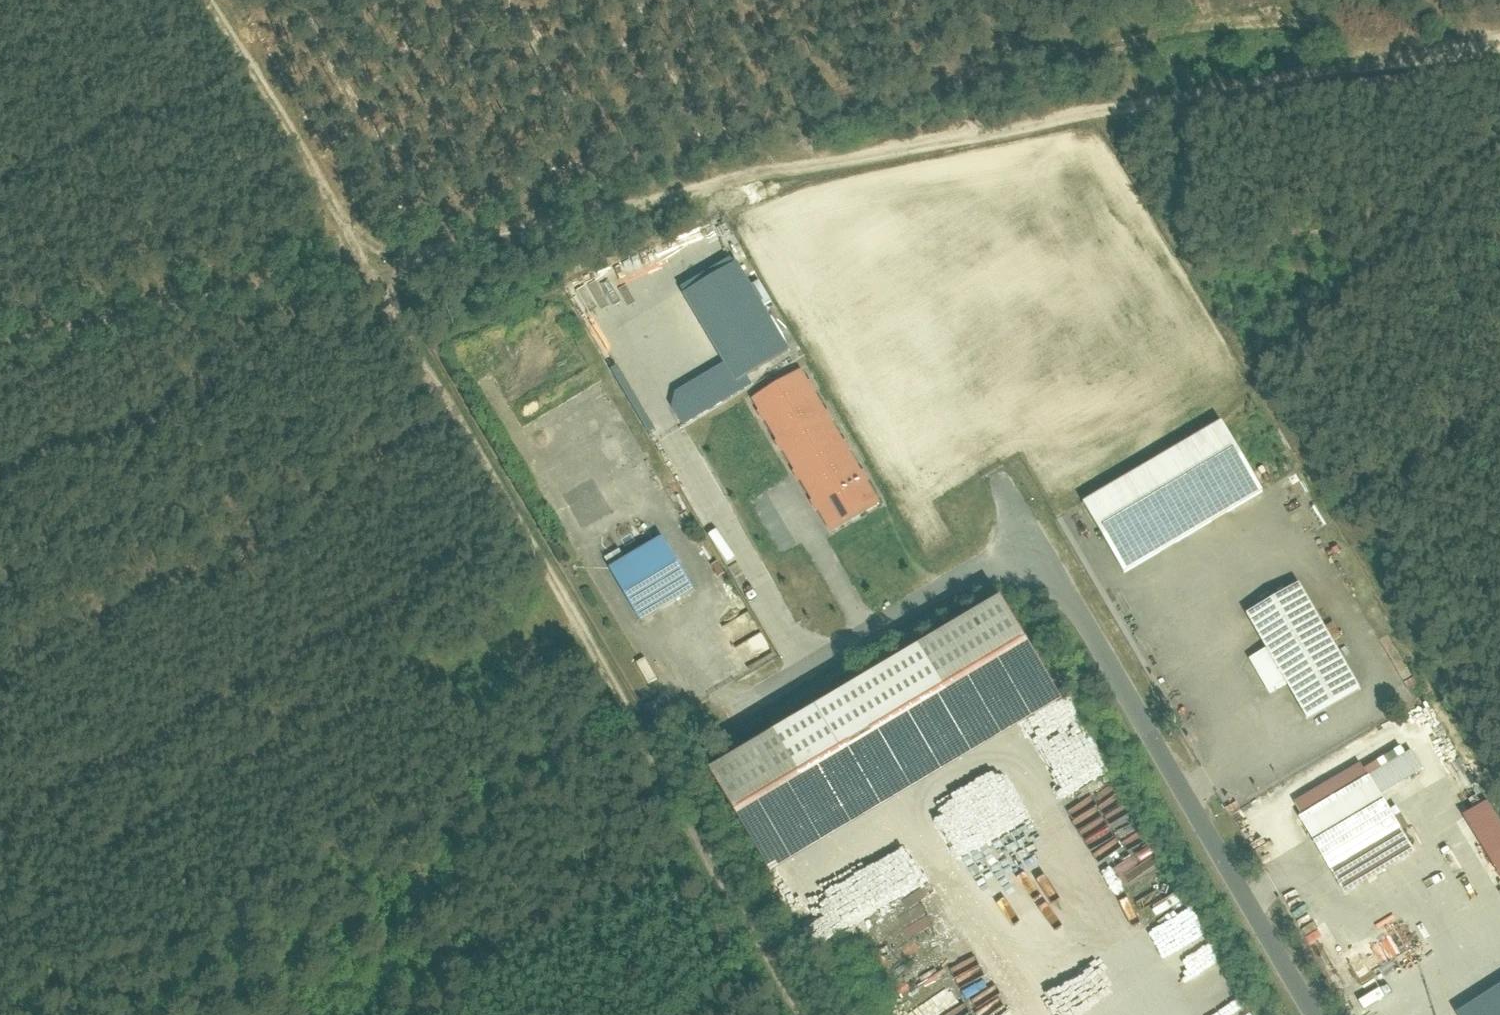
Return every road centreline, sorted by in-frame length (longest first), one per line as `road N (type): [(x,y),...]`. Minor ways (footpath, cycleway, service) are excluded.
road 1 (track): [(1499,43),(1170,98),(363,254),(0,341)]
road 2 (residential): [(656,753),(1022,544),(1056,568),(1317,1014)]
road 3 (track): [(656,753),(209,0)]

